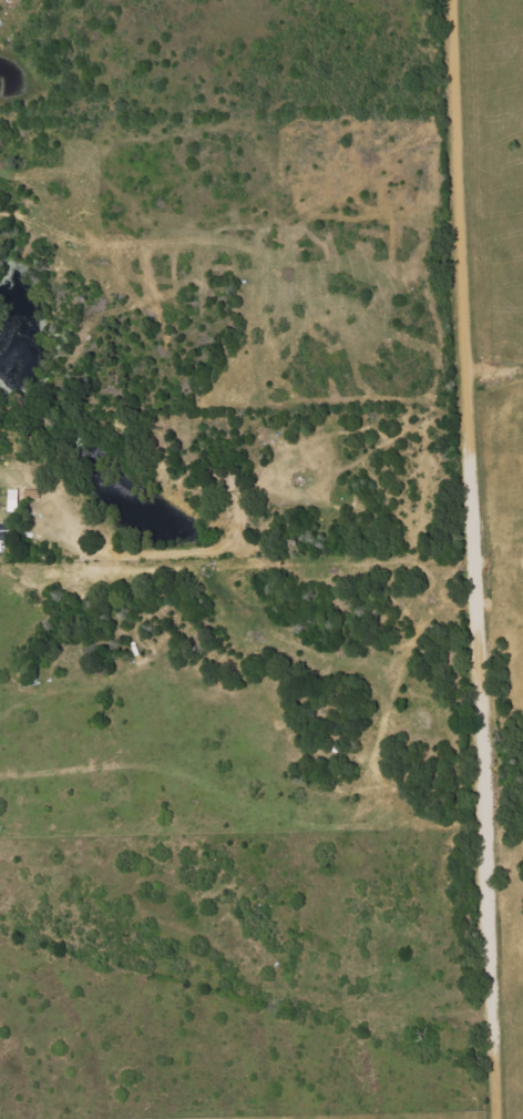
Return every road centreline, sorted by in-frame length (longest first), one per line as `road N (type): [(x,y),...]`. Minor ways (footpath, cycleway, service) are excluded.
road 1 (residential): [(494,1118),(450,0)]

